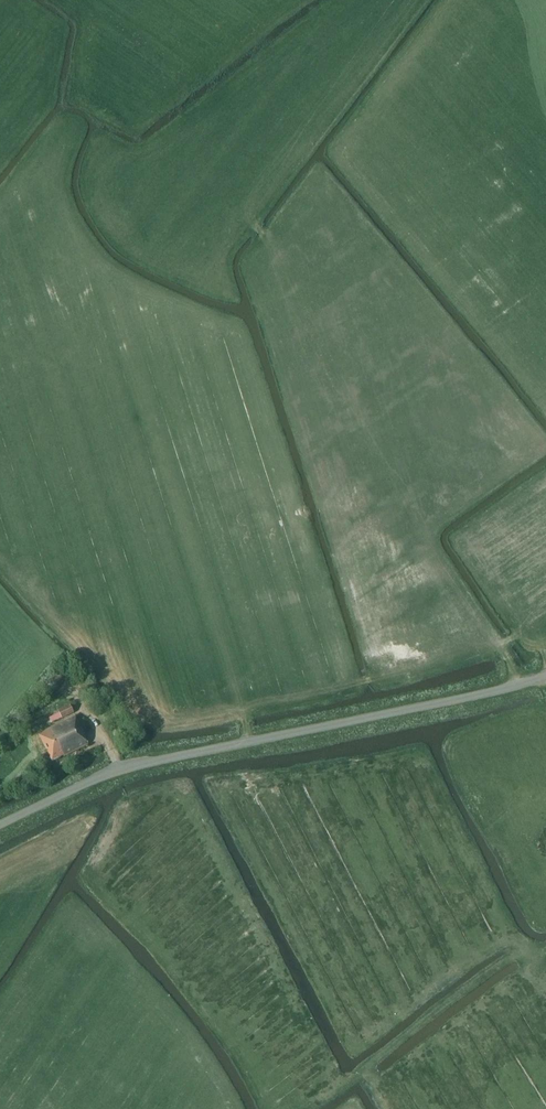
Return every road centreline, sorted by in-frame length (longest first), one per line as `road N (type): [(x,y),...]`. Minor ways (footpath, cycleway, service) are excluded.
road 1 (unclassified): [(0,824),(136,765),(545,677)]

